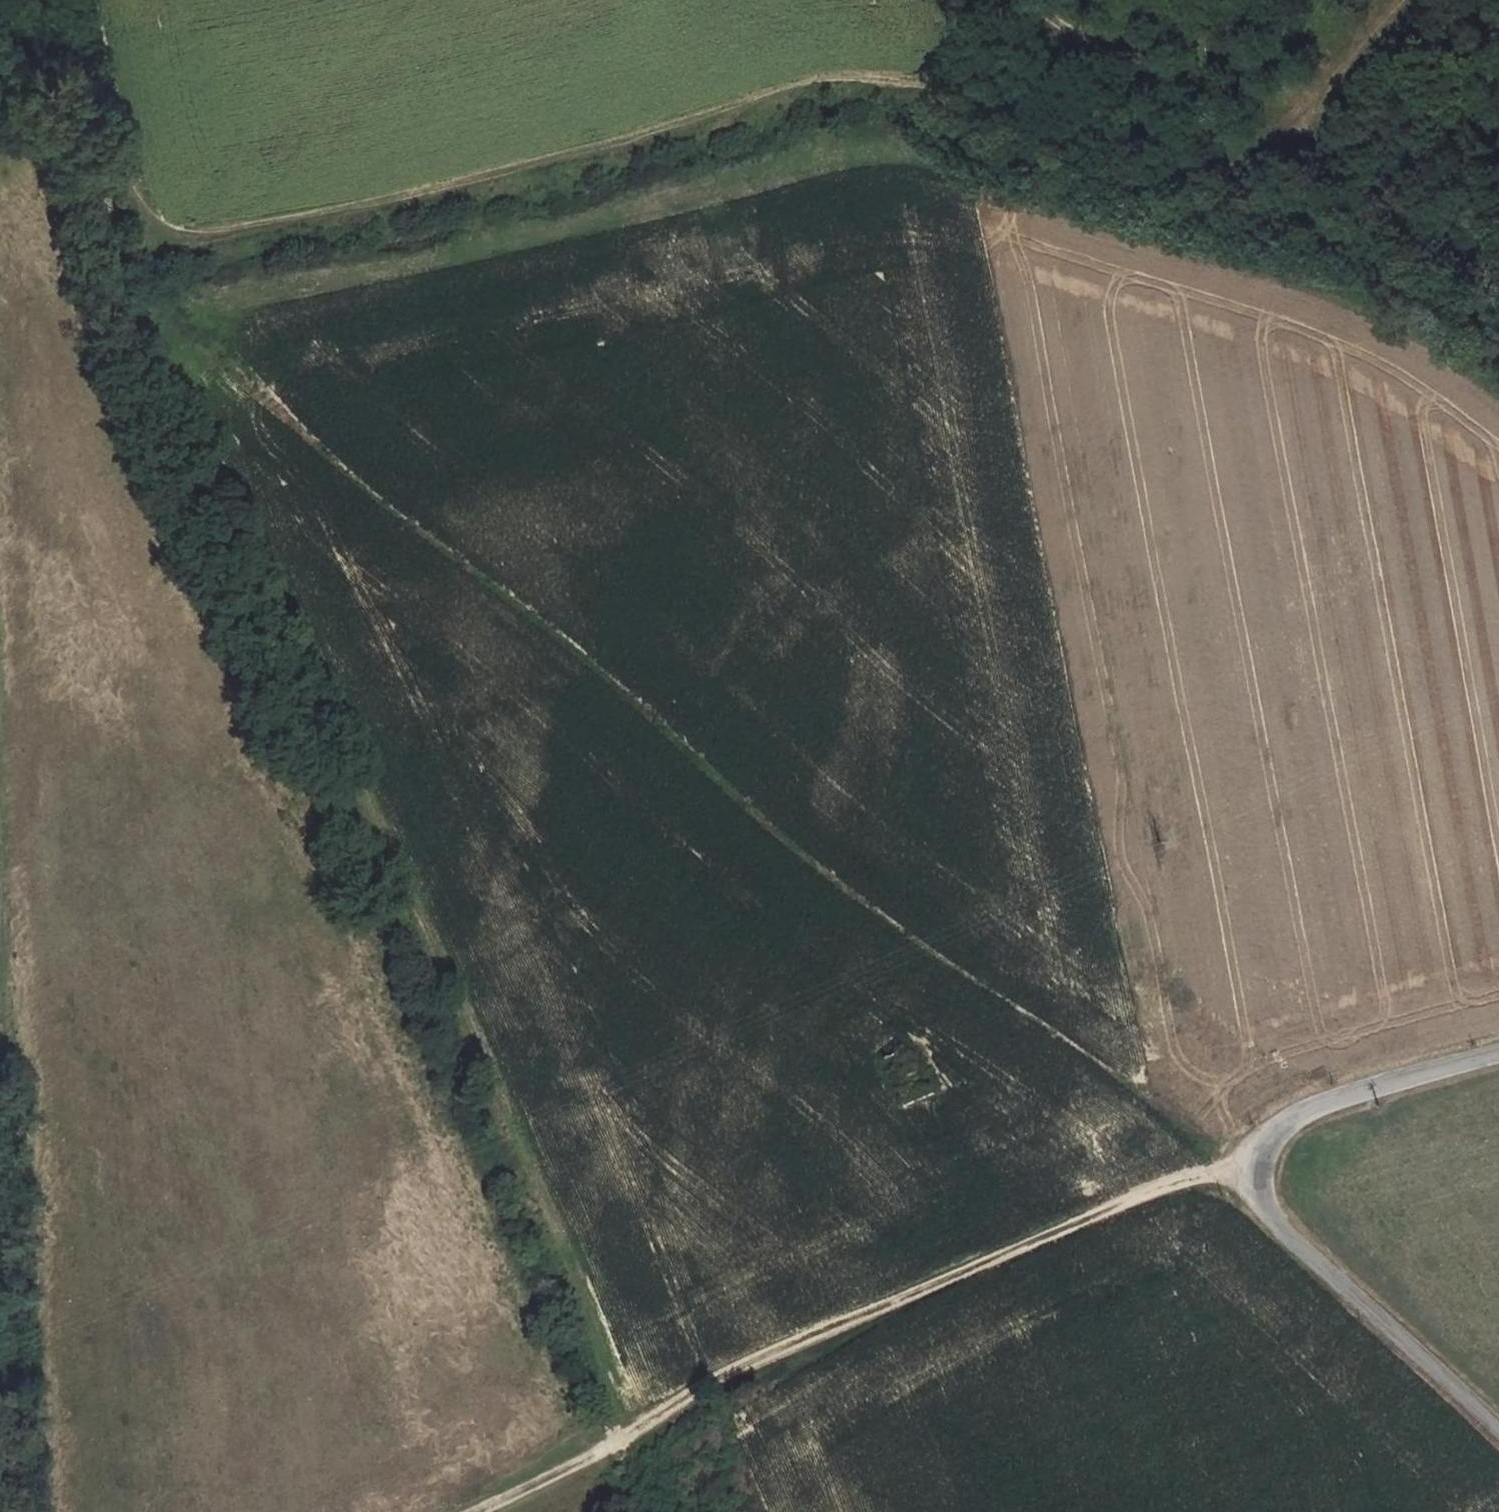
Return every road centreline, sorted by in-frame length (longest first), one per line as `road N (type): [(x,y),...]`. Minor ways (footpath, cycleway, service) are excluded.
road 1 (track): [(1256,1169),(1223,1167),(1004,1254),(473,1511)]
road 2 (unclassified): [(1498,1054),(1313,1106),(1275,1134),(1256,1169),(1271,1219),(1498,1431)]
road 3 (track): [(1028,0),(1140,79),(1260,137),(1289,132),(1397,9)]

